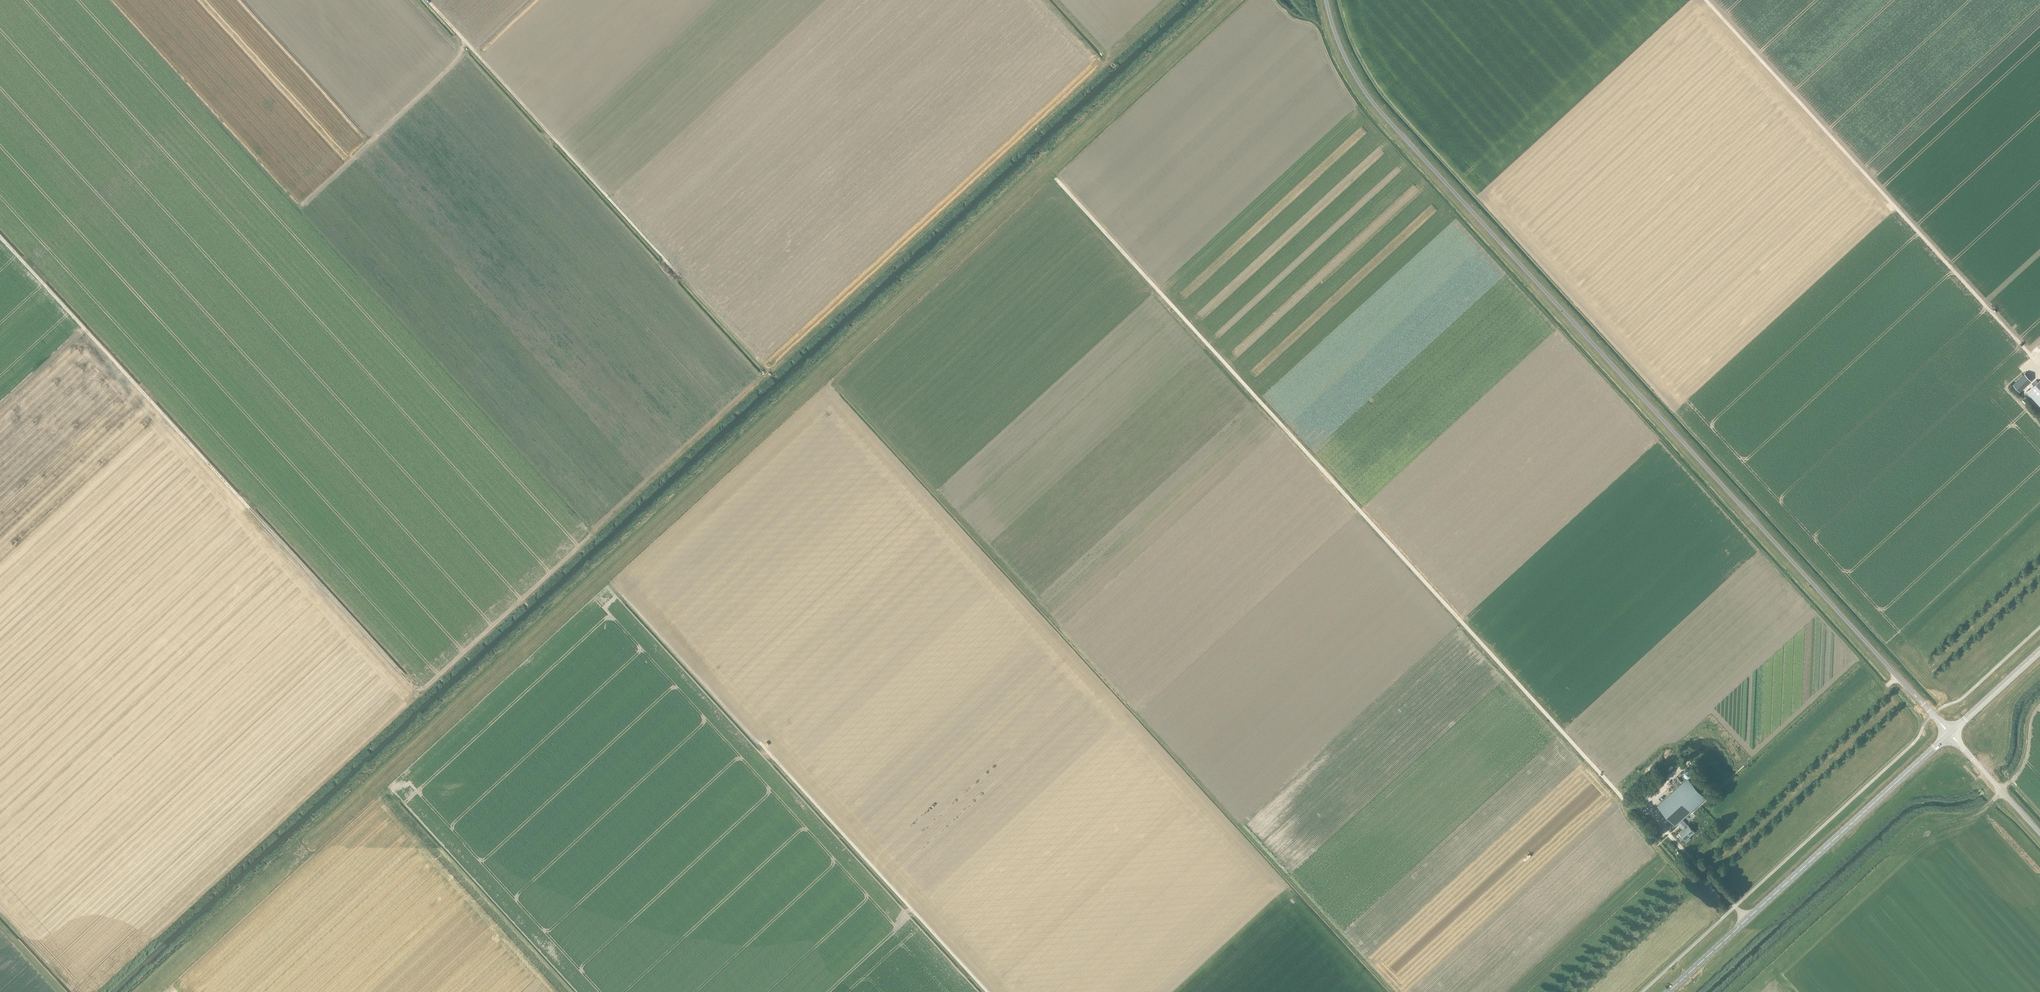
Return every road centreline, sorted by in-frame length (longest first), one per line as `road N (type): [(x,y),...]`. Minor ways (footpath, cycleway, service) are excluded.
road 1 (unclassified): [(1950,734),(1375,105),(1345,56),(1326,0)]
road 2 (secondary): [(1668,991),(1950,734)]
road 3 (track): [(427,0),(676,273)]
road 4 (track): [(0,236),(249,508)]
road 5 (unclassified): [(2039,834),(1950,734)]
road 6 (secondary): [(1950,734),(2039,651)]

